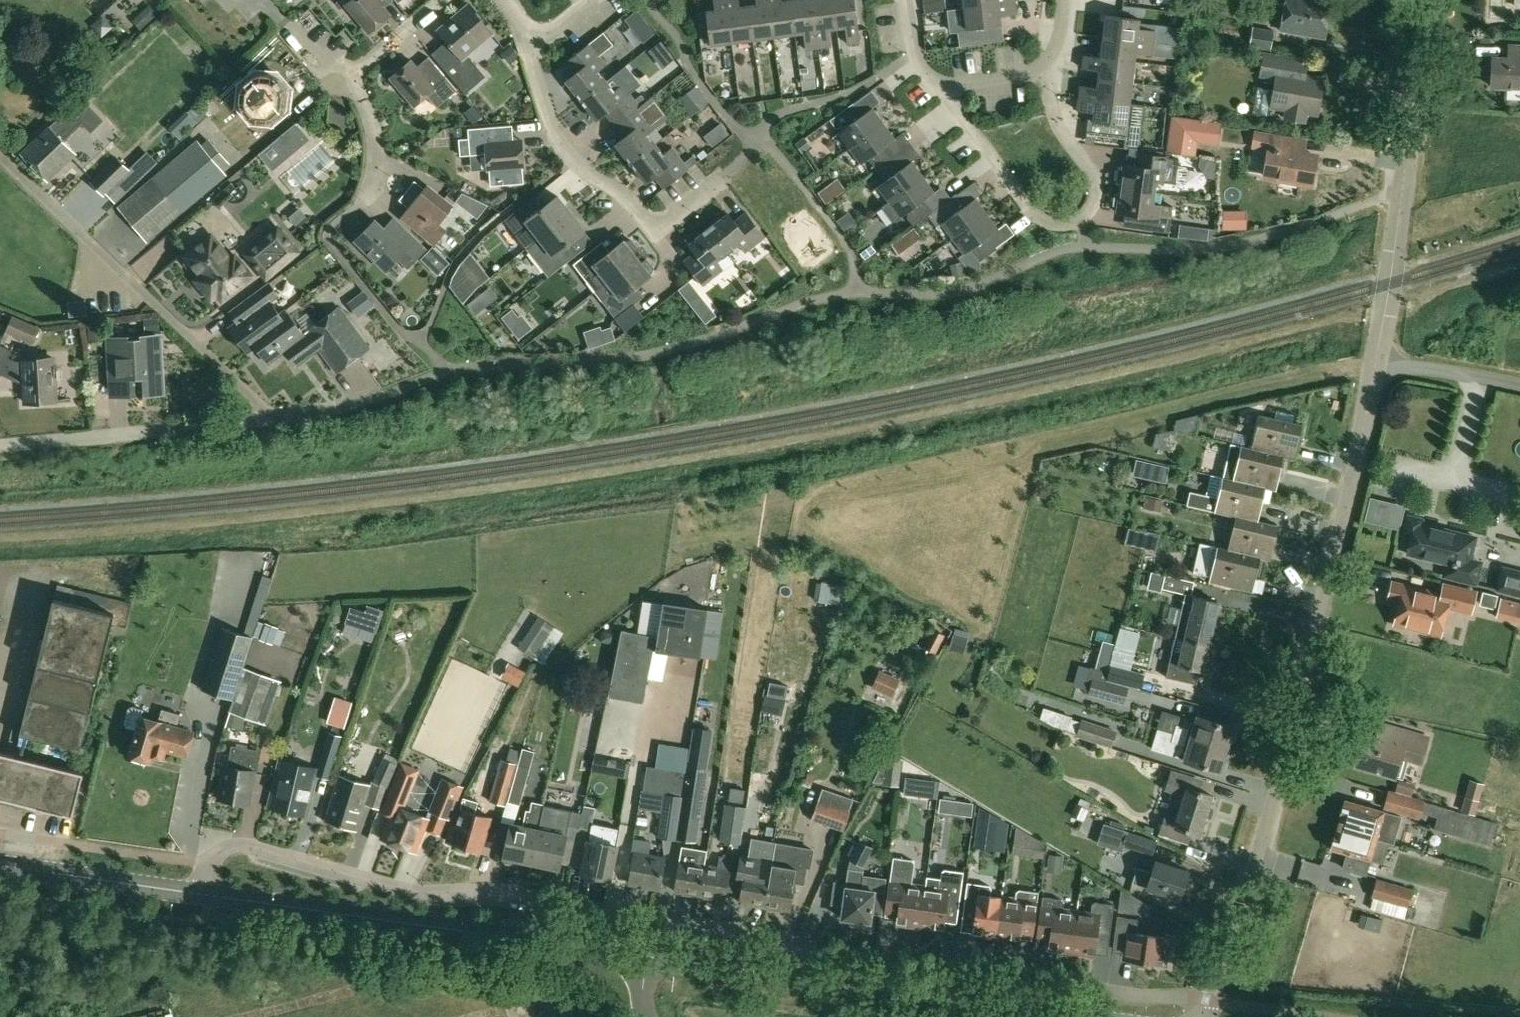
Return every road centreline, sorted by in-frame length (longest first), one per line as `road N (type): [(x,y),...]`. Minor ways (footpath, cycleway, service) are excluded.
road 1 (residential): [(210,893),(214,862),(234,847),(252,847),(421,893),(507,890),(567,907),(877,959),(1206,1001)]
road 2 (unclassified): [(1206,1001),(1276,791),(1379,365)]
road 3 (tertiary): [(645,956),(210,893)]
road 4 (tertiary): [(1078,1016),(645,956)]
road 5 (residential): [(1039,70),(1059,128),(1097,186),(1087,213),(1067,226),(1035,212),(934,85)]
road 6 (residential): [(273,419),(0,156)]
road 7 (residential): [(724,176),(676,219),(654,224),(581,167),(553,130),(526,35)]
road 8 (residential): [(0,446),(273,419)]
road 9 (residential): [(365,198),(378,156),(359,69),(448,0)]
road 10 (tertiary): [(210,893),(0,866)]
road 11 (residential): [(1418,0),(1403,186)]
road 12 (unclassified): [(1379,365),(1403,186)]
road 13 (unclassified): [(1379,365),(1519,387)]

